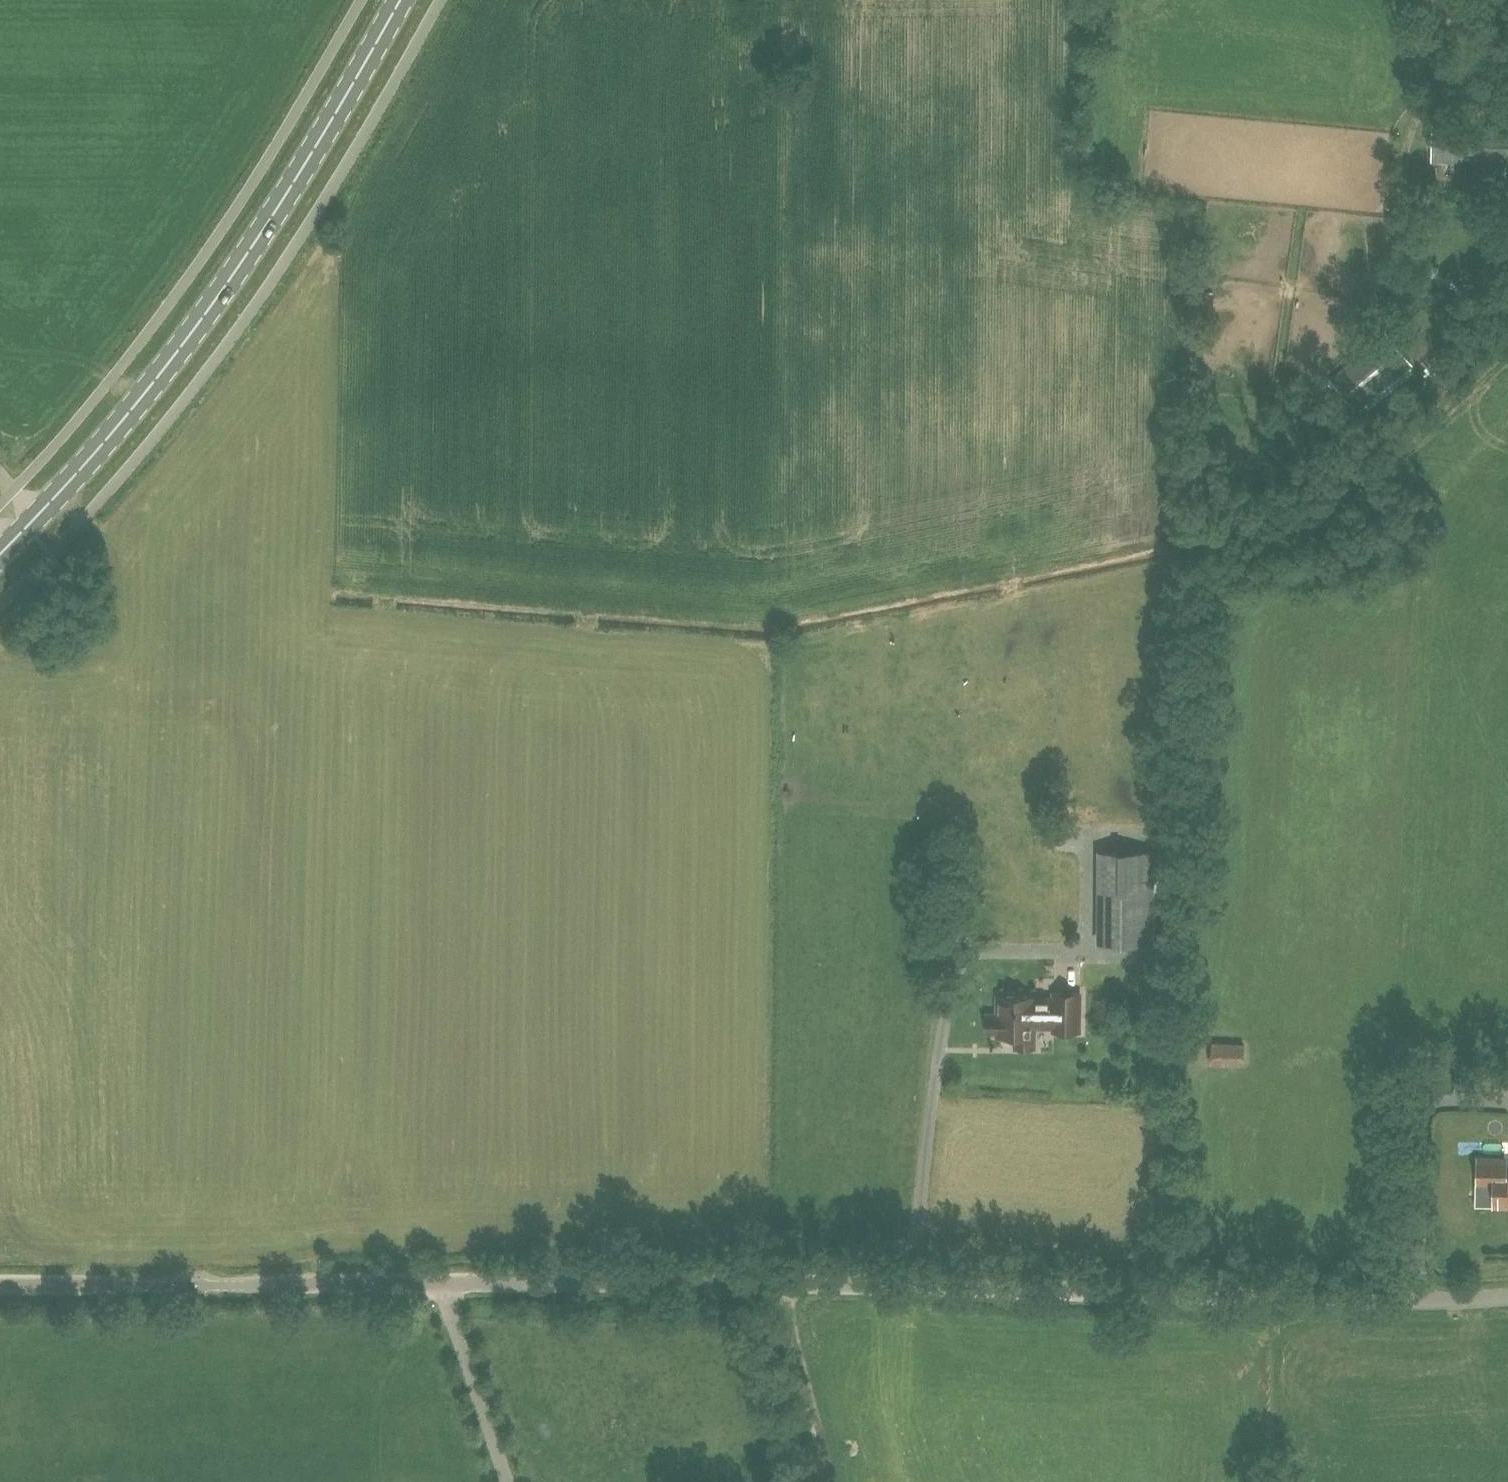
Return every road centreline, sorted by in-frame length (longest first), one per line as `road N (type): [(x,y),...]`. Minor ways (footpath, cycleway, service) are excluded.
road 1 (unclassified): [(1507,1297),(0,1286)]
road 2 (secondary): [(0,576),(81,494),(235,295),(410,0)]

